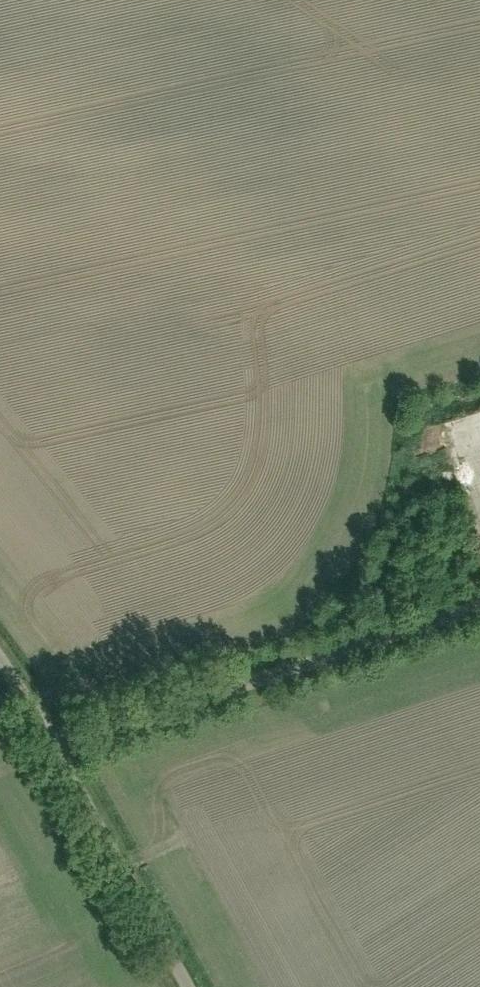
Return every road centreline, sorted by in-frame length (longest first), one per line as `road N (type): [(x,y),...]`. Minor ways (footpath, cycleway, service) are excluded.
road 1 (unclassified): [(185,986),(57,749),(0,663)]

